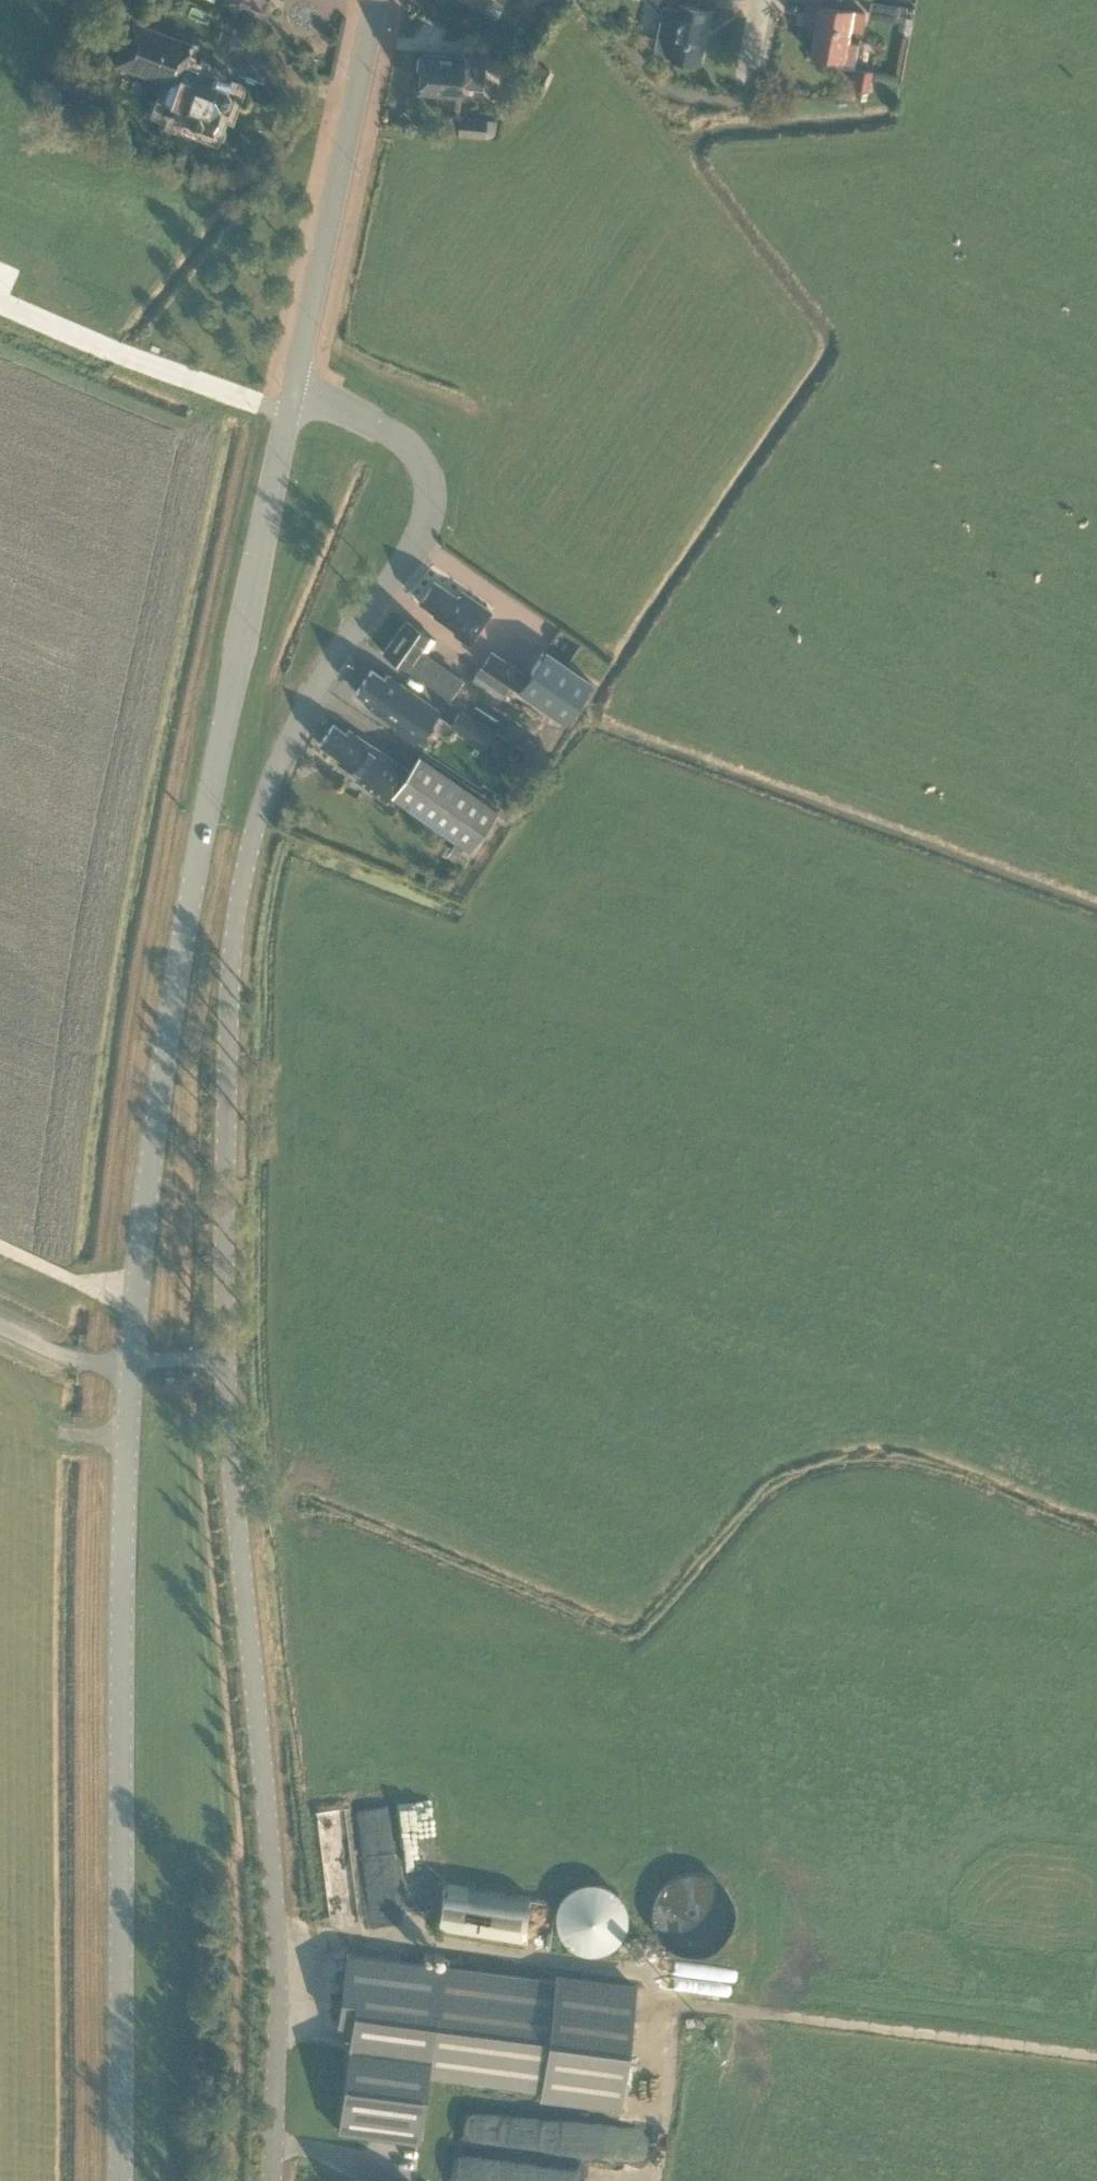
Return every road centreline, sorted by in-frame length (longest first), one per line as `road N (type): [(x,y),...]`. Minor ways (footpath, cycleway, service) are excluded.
road 1 (unclassified): [(223,1354),(227,1011),(235,904),(251,824),(328,657),(412,541),(425,508),(423,474),(409,450),(354,412),(290,394)]
road 2 (tertiary): [(128,1362),(158,1090),(290,394)]
road 3 (unclassified): [(270,2180),(277,1969),(223,1354)]
road 4 (tertiary): [(120,2180),(128,1362)]
road 5 (tertiary): [(290,394),(375,0)]
road 6 (unclassified): [(0,1322),(76,1358),(128,1362)]

